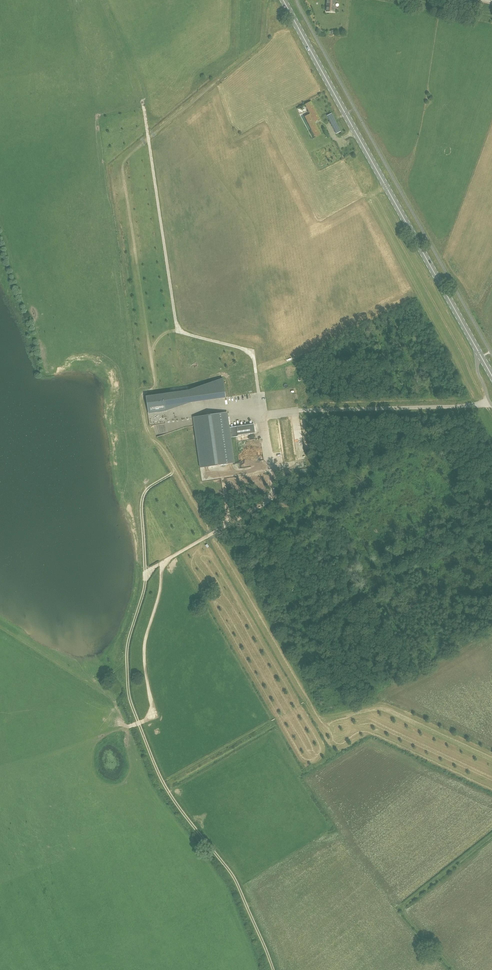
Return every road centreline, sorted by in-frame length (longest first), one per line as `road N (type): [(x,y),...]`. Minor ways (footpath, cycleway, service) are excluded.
road 1 (track): [(163,782),(130,698),(126,651),(145,580),(143,496),(175,469),(143,415),(141,391),(154,375),(123,157),(259,44),(268,0)]
road 2 (track): [(100,0),(144,108),(176,326),(248,350),(263,416)]
road 3 (primary): [(491,376),(283,0)]
road 4 (track): [(273,969),(236,881),(163,782)]
road 5 (track): [(491,837),(404,906),(455,969)]
road 6 (track): [(145,573),(224,526),(223,475)]
road 7 (track): [(224,526),(272,490),(263,416)]

